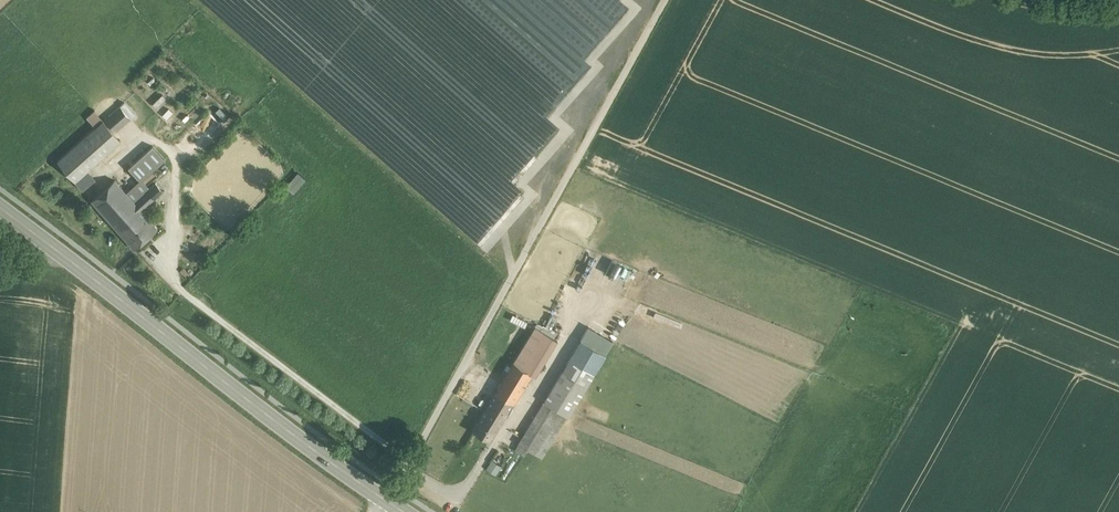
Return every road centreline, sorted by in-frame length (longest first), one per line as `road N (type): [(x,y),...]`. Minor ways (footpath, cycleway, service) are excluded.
road 1 (track): [(661,0),(374,511)]
road 2 (primary): [(404,511),(0,207)]

